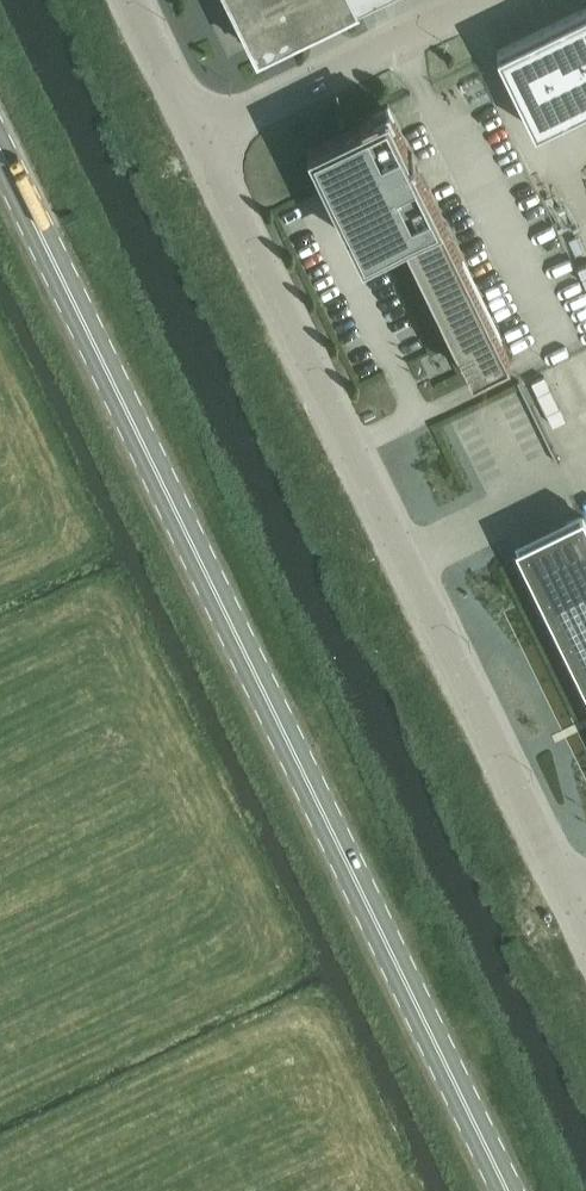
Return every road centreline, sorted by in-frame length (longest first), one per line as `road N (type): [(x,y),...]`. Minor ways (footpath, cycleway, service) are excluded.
road 1 (secondary): [(508,1190),(0,151)]
road 2 (unclassified): [(576,908),(200,136)]
road 3 (unclassified): [(478,0),(200,136)]
road 4 (unclassified): [(200,136),(132,0)]

